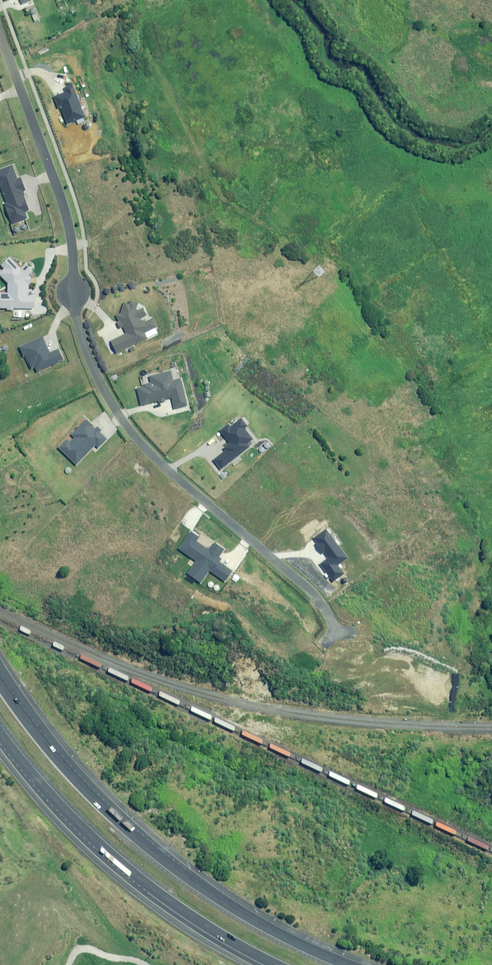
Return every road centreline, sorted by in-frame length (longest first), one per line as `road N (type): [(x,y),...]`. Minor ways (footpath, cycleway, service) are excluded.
road 1 (residential): [(73,291),(94,374),(125,425),(312,593),(335,635)]
road 2 (motorway): [(272,964),(168,908),(132,878),(78,830),(0,736)]
road 3 (motorway): [(70,773),(224,905),(348,964)]
road 4 (residential): [(0,38),(66,219),(73,291)]
road 5 (motorway): [(0,663),(70,773)]

